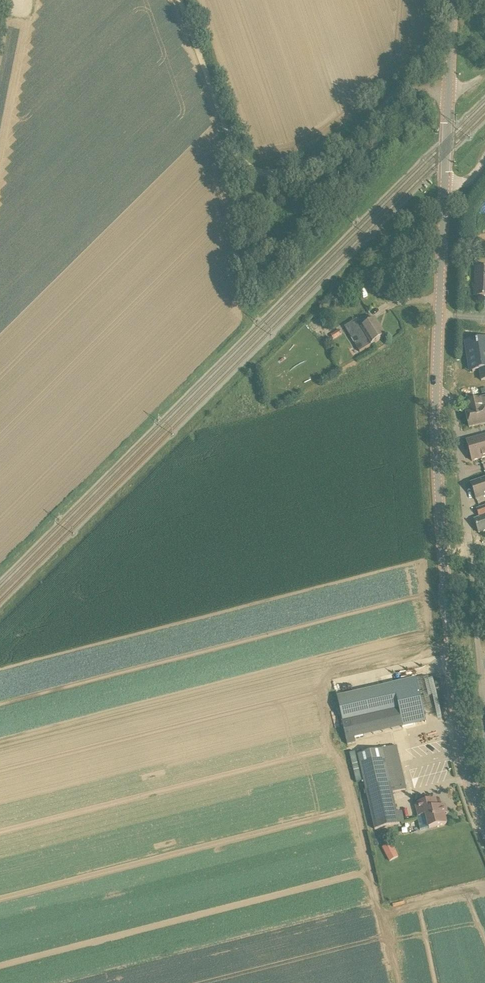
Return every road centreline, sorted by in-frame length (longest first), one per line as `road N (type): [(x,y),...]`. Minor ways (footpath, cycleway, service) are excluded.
road 1 (tertiary): [(484,812),(461,719),(439,394)]
road 2 (track): [(449,91),(409,92),(340,156),(287,173),(237,156),(182,0)]
road 3 (tertiary): [(439,394),(454,0)]
road 4 (residential): [(484,684),(467,481)]

